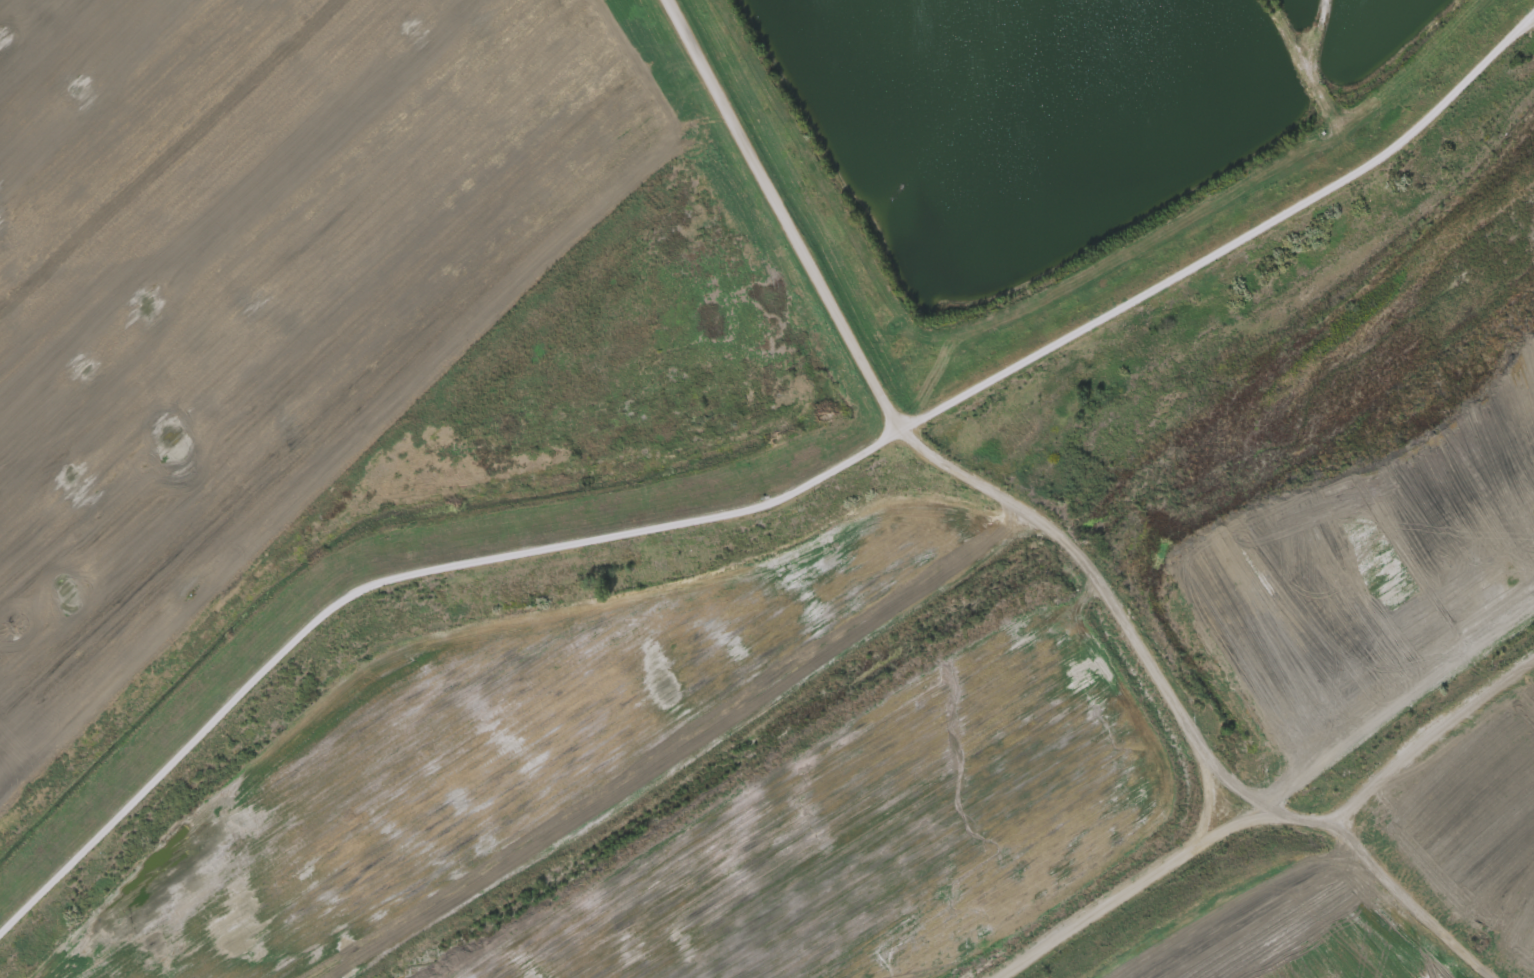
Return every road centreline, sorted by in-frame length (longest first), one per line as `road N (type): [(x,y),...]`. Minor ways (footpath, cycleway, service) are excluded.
road 1 (track): [(676,0),(902,437)]

